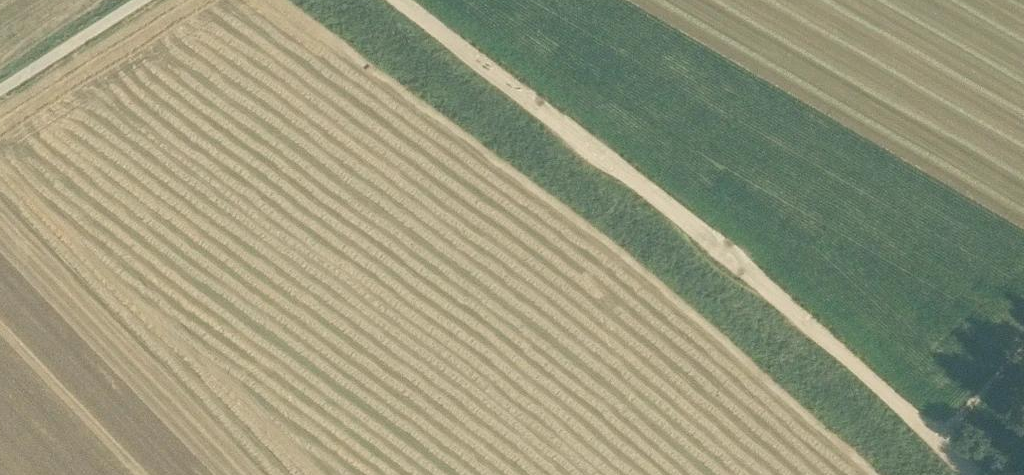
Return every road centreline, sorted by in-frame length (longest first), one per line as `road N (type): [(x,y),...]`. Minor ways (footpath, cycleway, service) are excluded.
road 1 (track): [(977,474),(493,64),(400,0)]
road 2 (track): [(0,92),(143,0)]
road 3 (track): [(938,440),(1023,351)]

